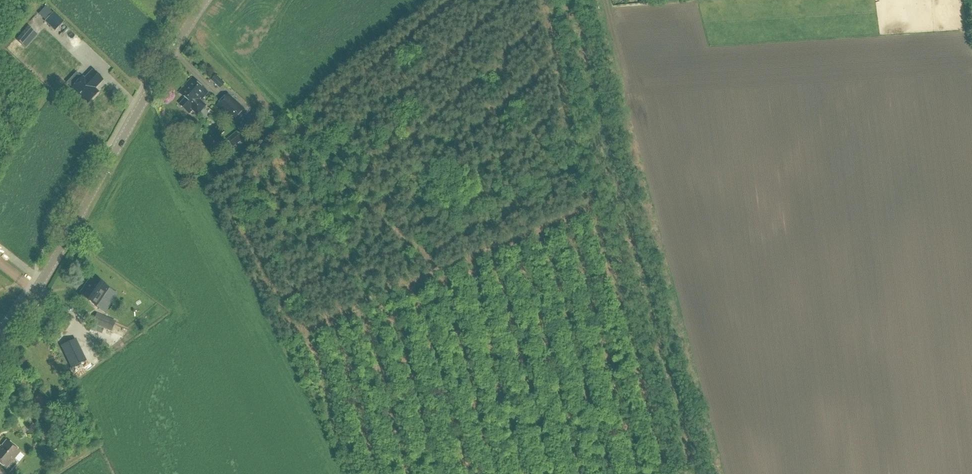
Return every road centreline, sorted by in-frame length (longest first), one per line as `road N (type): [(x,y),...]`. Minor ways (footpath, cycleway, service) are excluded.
road 1 (tertiary): [(0,340),(41,285),(206,0)]

